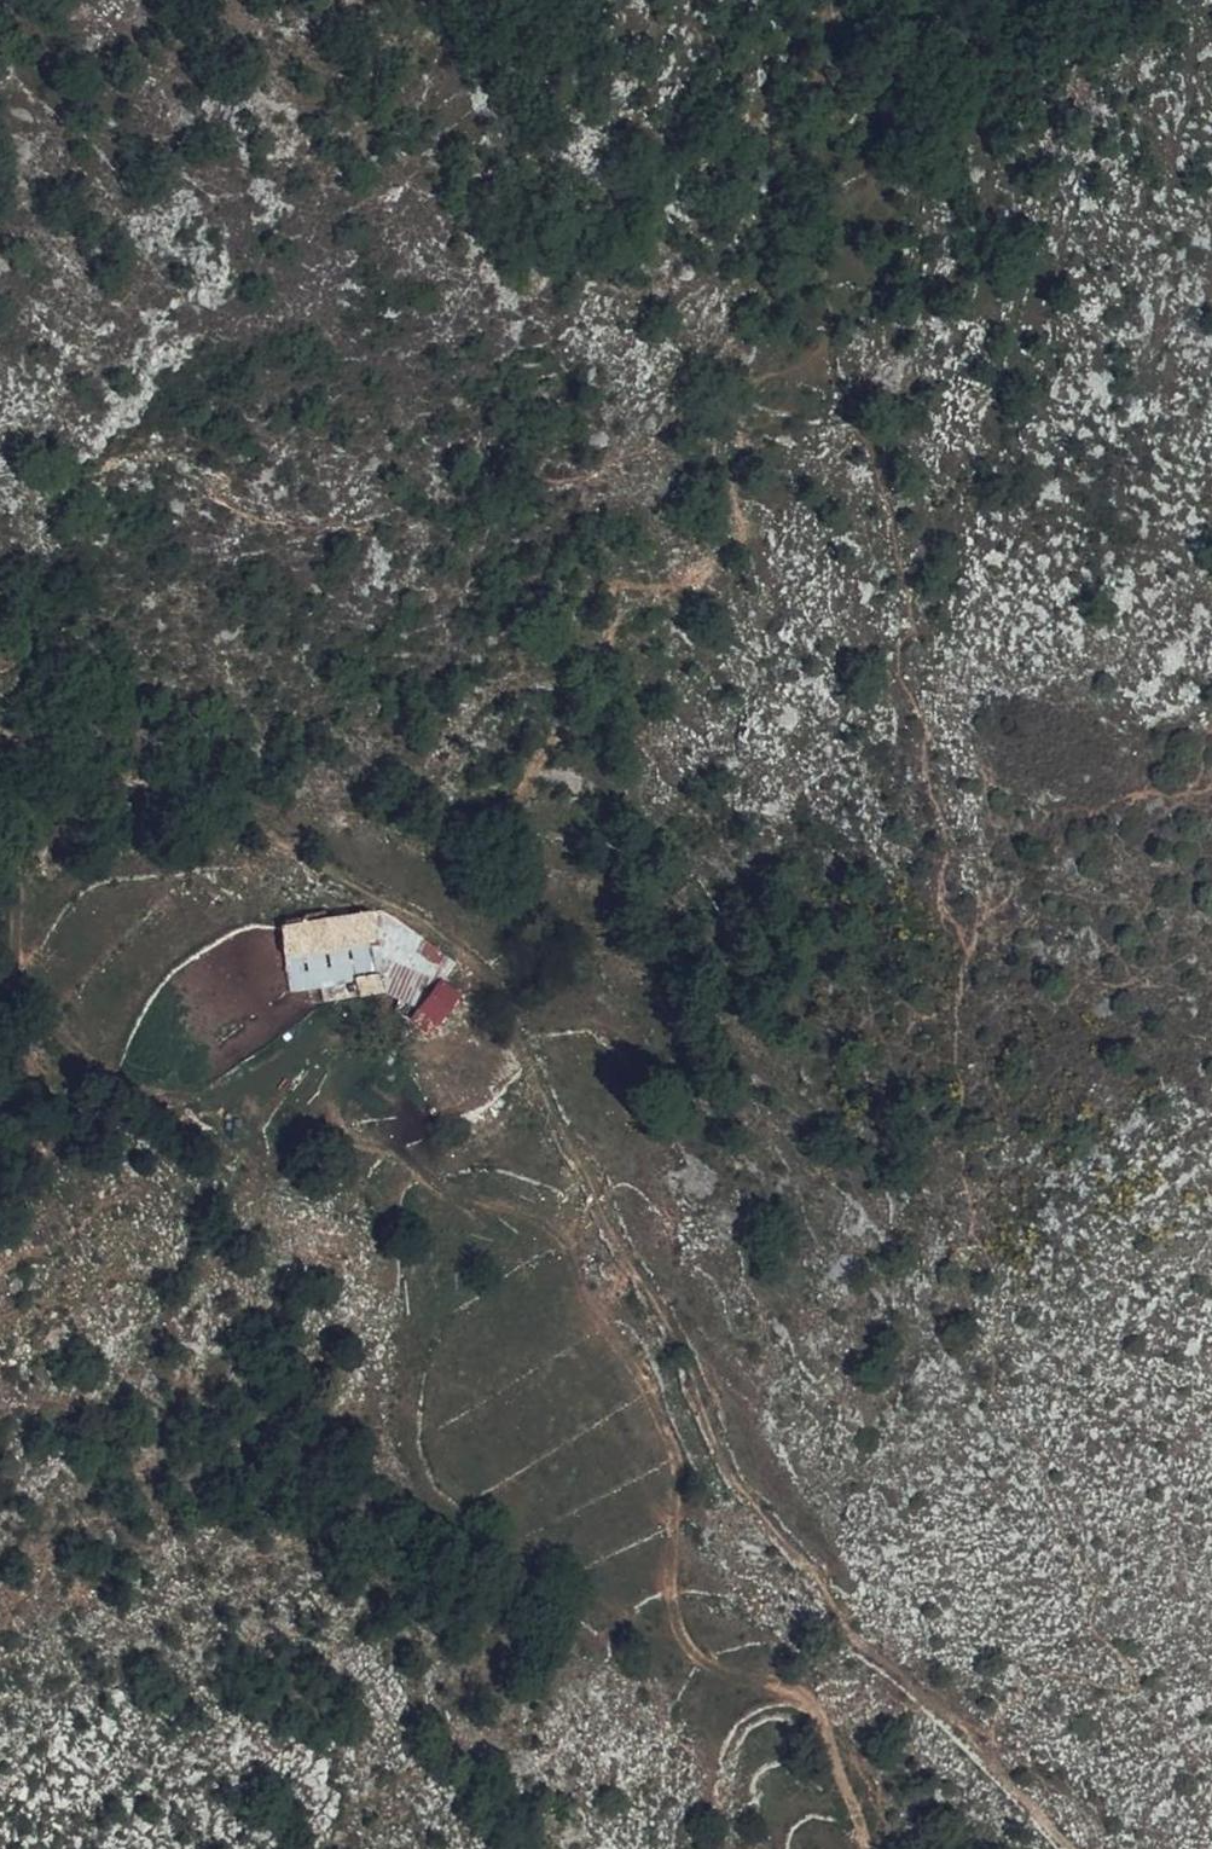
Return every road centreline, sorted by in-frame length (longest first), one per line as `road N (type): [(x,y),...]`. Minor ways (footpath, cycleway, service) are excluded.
road 1 (track): [(570,1244),(547,1225),(442,1195),(405,1155),(333,1132),(338,1090),(363,1056),(349,1027),(320,1033),(204,1101),(137,1088),(76,1053),(28,999),(19,872),(0,857)]
road 2 (track): [(873,1848),(811,1698),(706,1661),(682,1626),(680,1460),(651,1383),(590,1294),(570,1244)]

